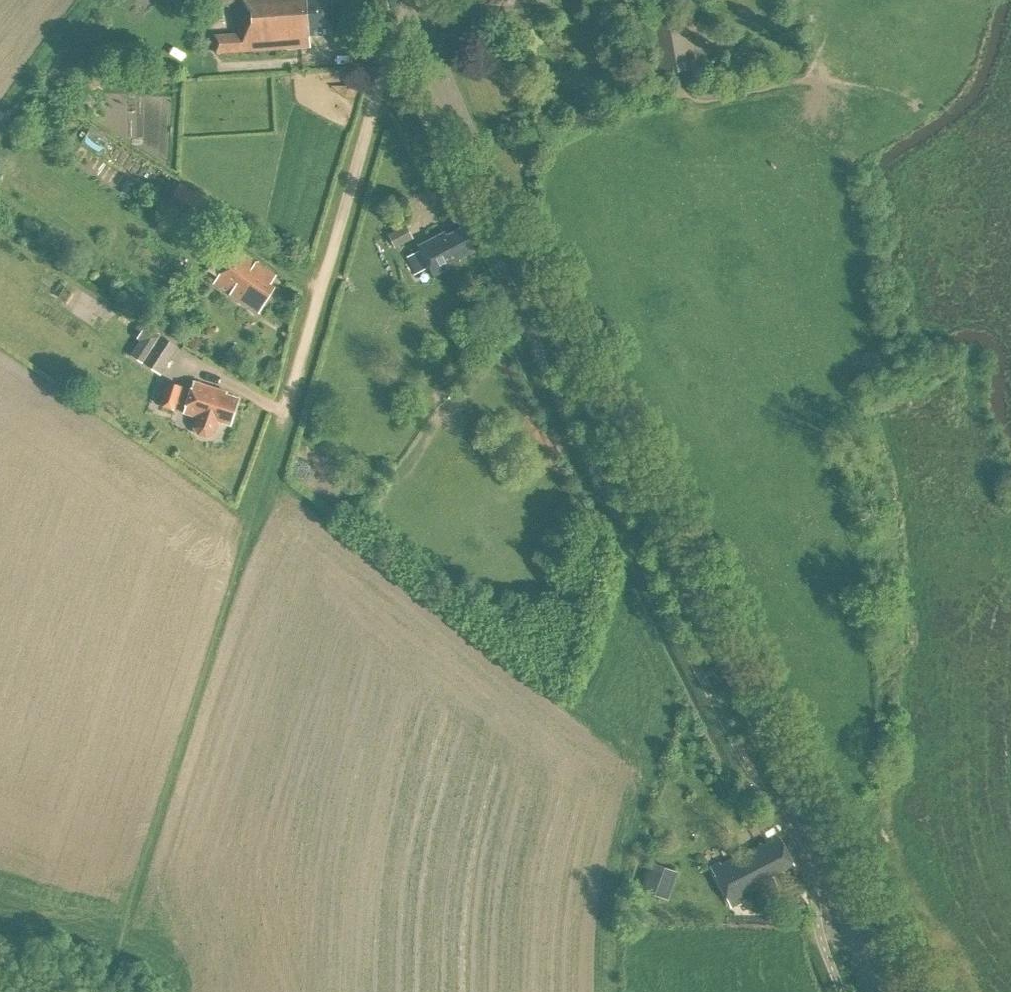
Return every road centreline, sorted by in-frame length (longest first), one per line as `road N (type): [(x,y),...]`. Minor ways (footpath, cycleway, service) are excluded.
road 1 (secondary): [(877,991),(439,82),(416,18)]
road 2 (track): [(103,991),(282,419)]
road 3 (unclassified): [(282,419),(383,58),(416,18)]

